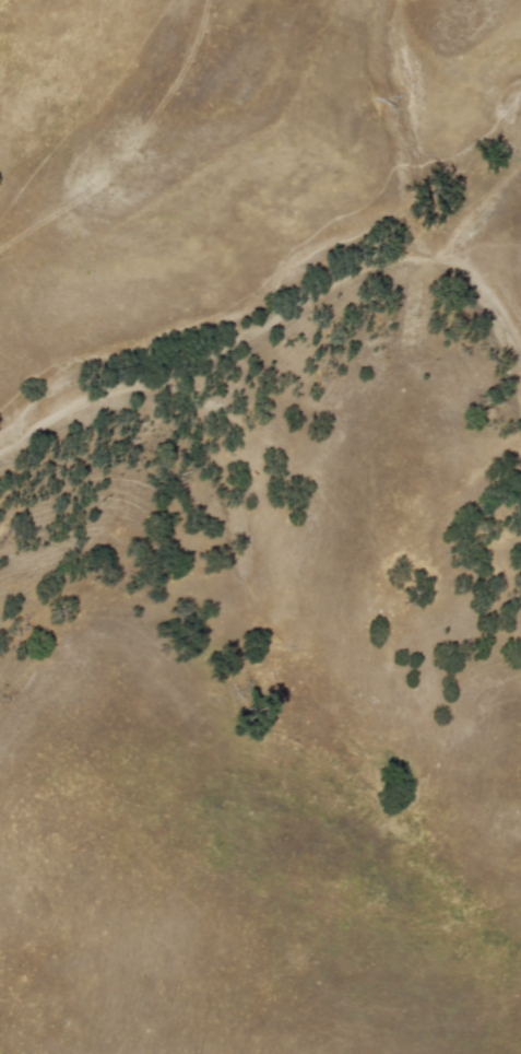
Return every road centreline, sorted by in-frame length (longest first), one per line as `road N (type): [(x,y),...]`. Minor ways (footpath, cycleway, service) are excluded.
road 1 (track): [(0,460),(106,402),(178,390),(227,350),(284,327),(341,280),(445,253),(520,164)]

